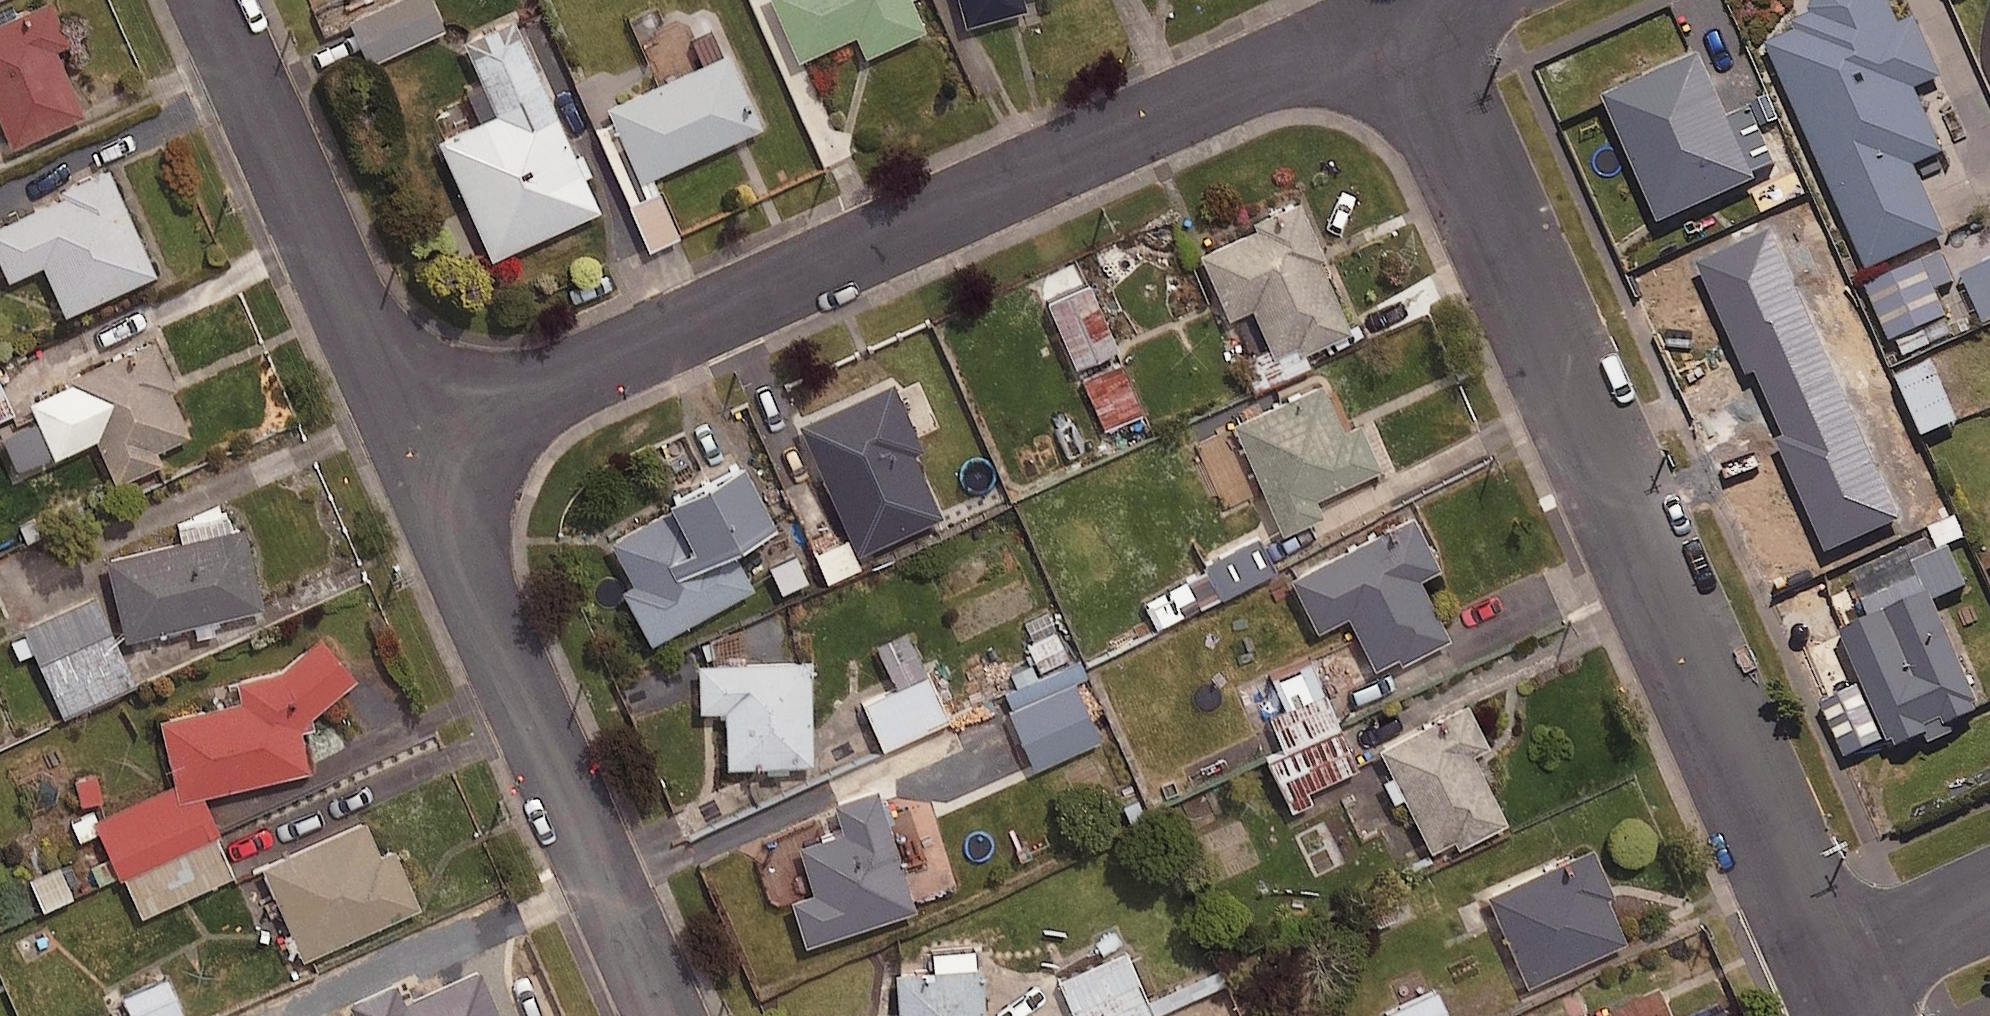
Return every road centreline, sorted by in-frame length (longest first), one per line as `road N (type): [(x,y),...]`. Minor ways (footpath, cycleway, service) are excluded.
road 1 (residential): [(417,448),(1396,17)]
road 2 (residential): [(1396,17),(1833,973)]
road 3 (residential): [(417,448),(665,1015)]
road 4 (residential): [(217,0),(417,448)]
road 5 (residential): [(1833,973),(1989,903)]

